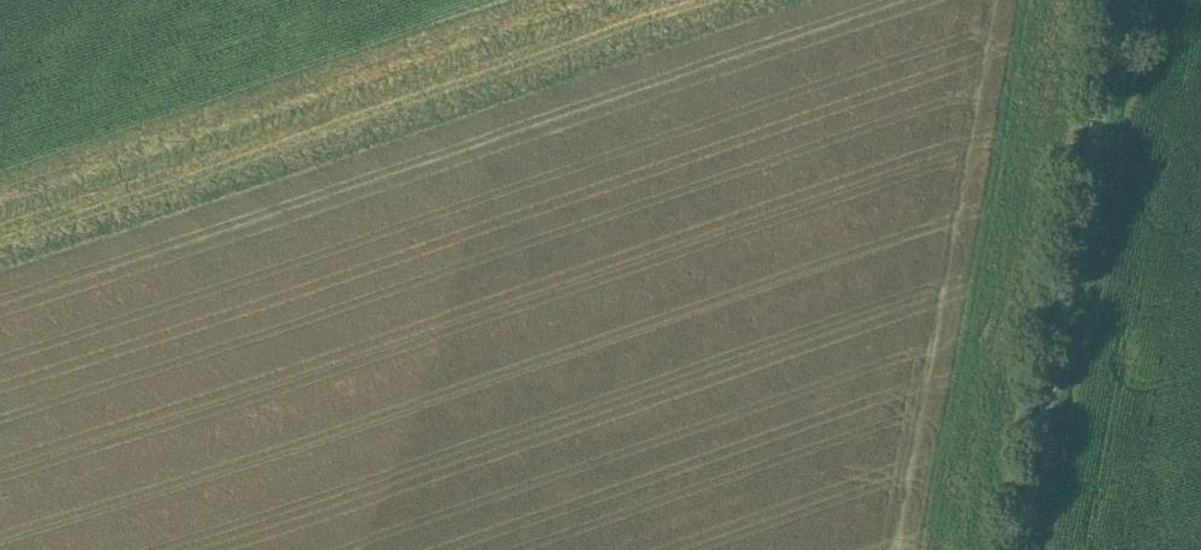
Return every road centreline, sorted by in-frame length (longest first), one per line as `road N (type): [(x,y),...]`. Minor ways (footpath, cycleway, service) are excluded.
road 1 (unclassified): [(1020,549),(1120,0)]

